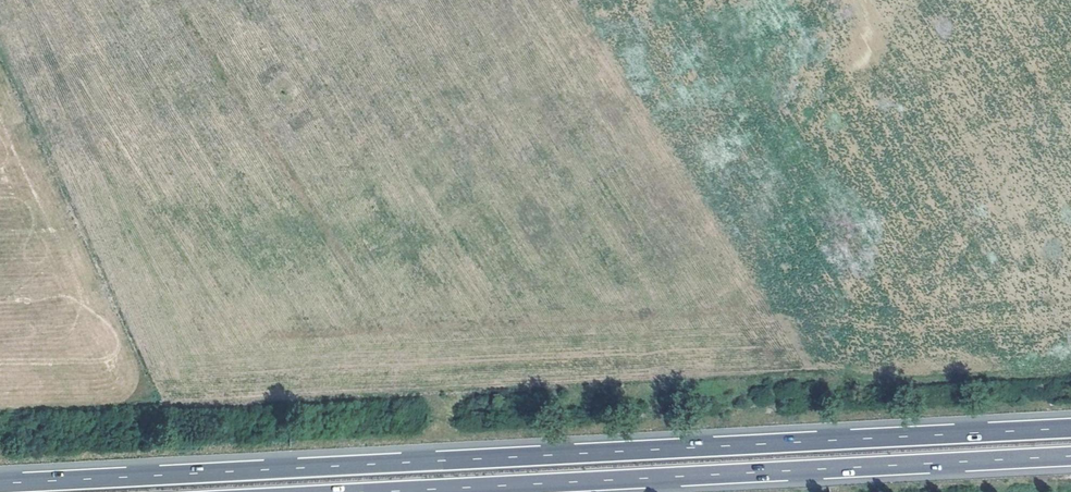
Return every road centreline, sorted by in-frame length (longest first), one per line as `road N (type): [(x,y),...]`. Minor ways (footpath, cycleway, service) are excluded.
road 1 (motorway): [(1070,431),(0,486)]
road 2 (motorway): [(451,491),(1070,460)]

